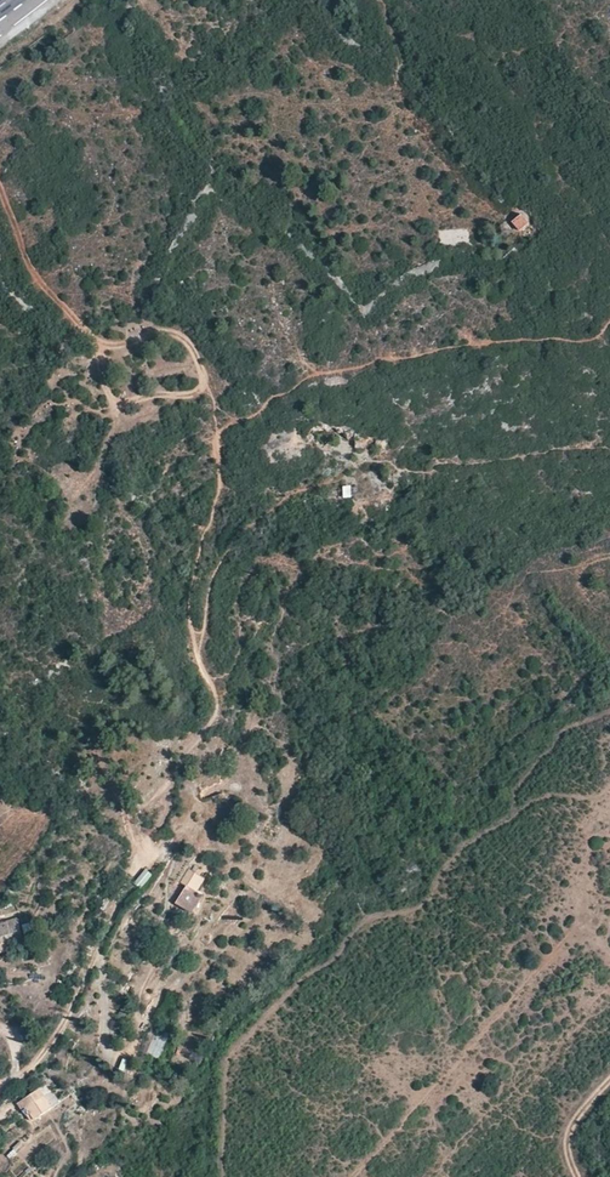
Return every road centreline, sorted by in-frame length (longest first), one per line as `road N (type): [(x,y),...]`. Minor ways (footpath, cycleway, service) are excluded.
road 1 (unclassified): [(0,1096),(67,1034),(163,856)]

